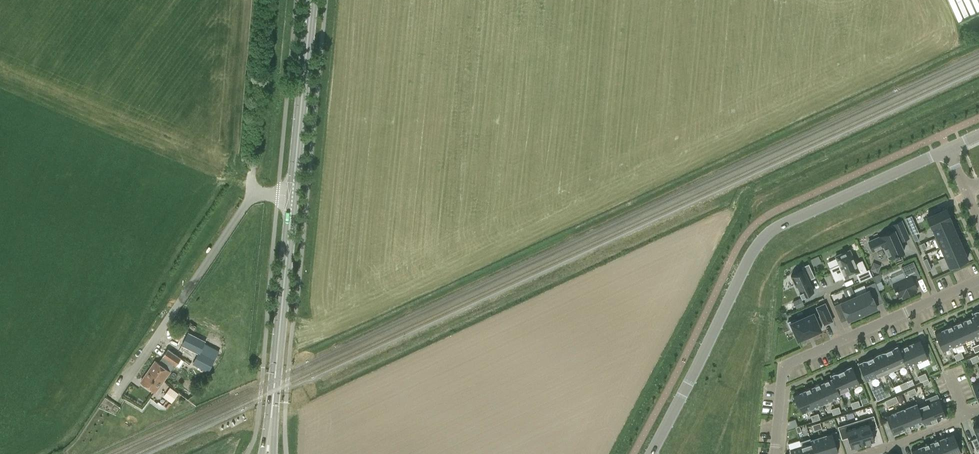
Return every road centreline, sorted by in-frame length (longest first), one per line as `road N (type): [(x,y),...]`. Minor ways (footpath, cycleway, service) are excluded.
road 1 (tertiary): [(947,149),(791,222),(754,252),(651,453)]
road 2 (residential): [(978,279),(785,368),(774,453)]
road 3 (unclassified): [(114,398),(251,193)]
road 4 (primary): [(269,436),(292,195)]
road 5 (primary): [(292,195),(312,0)]
road 6 (residential): [(865,453),(978,412)]

